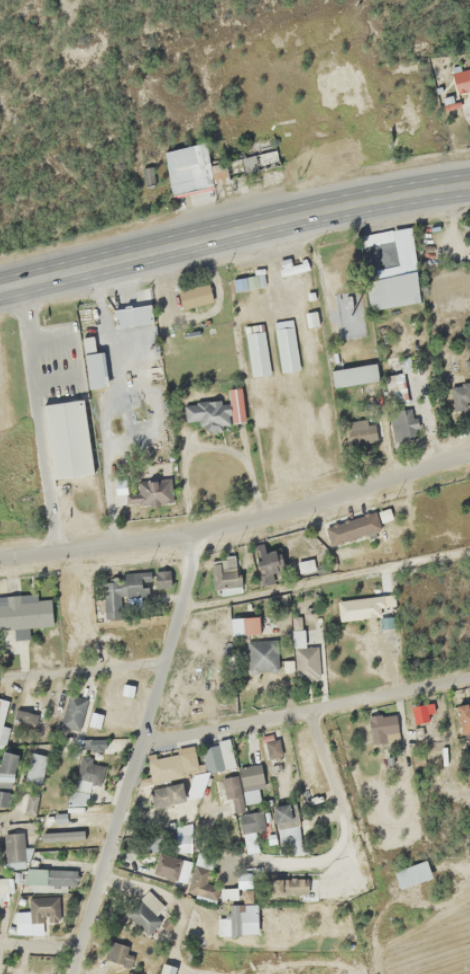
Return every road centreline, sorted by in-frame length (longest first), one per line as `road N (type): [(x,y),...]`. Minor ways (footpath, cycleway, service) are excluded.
road 1 (tertiary): [(469,455),(199,532),(0,557)]
road 2 (trunk): [(0,289),(380,198),(469,184)]
road 3 (residential): [(139,745),(469,677)]
road 4 (residential): [(69,973),(139,745)]
road 5 (residential): [(0,676),(163,661)]

